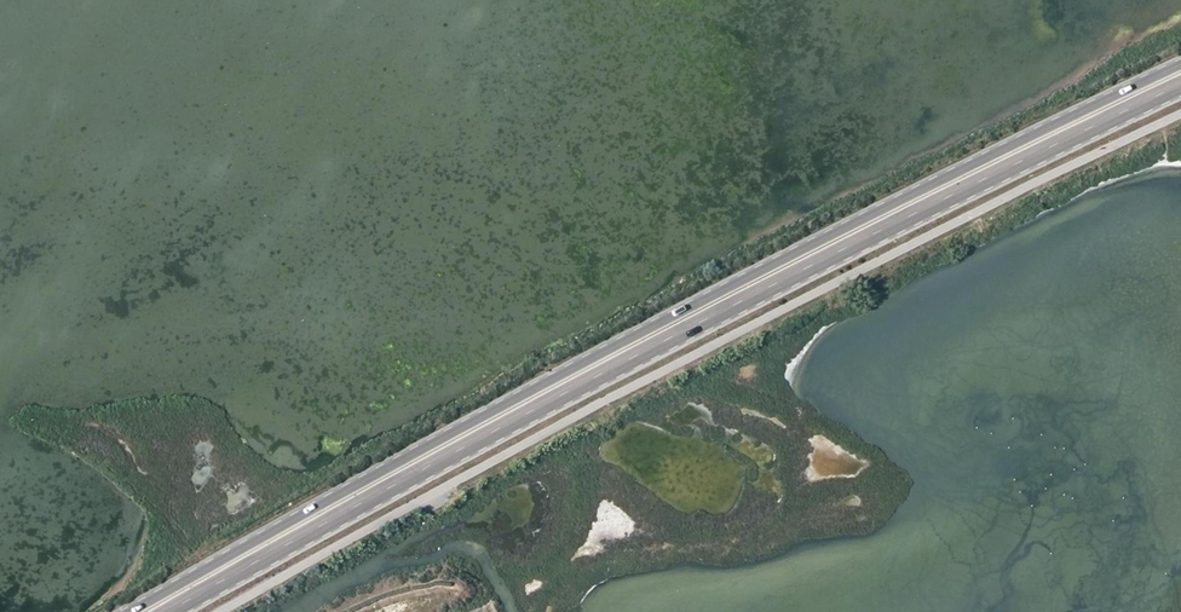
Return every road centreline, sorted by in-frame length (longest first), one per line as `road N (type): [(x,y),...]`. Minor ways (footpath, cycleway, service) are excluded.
road 1 (primary): [(1180,67),(875,215),(420,451),(133,611)]
road 2 (primary): [(170,611),(648,348),(1180,85)]

